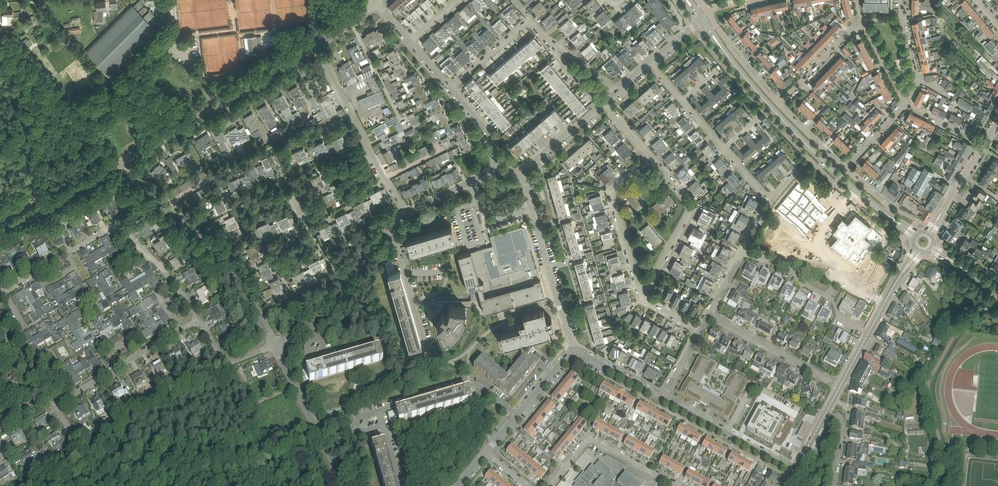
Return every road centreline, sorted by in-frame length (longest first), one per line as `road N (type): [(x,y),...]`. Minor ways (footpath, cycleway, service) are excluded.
road 1 (secondary): [(885,213),(808,147),(717,41)]
road 2 (unclassified): [(121,165),(317,44)]
road 3 (secondary): [(795,469),(906,268)]
road 4 (unclassified): [(574,347),(522,173)]
road 5 (residential): [(199,319),(120,229),(67,253)]
road 6 (residential): [(642,295),(689,210),(651,159)]
road 7 (unclassified): [(346,485),(274,345)]
road 8 (residential): [(642,295),(612,196),(651,159)]
road 9 (residential): [(385,179),(317,44)]
road 10 (residential): [(380,411),(471,384),(517,415)]
road 11 (unclassified): [(795,469),(664,397)]
road 12 (unclassified): [(261,320),(209,247),(167,205)]
road 13 (unclassified): [(0,234),(121,165)]
road 14 (residential): [(827,378),(710,313)]
road 15 (residential): [(429,355),(395,239)]

